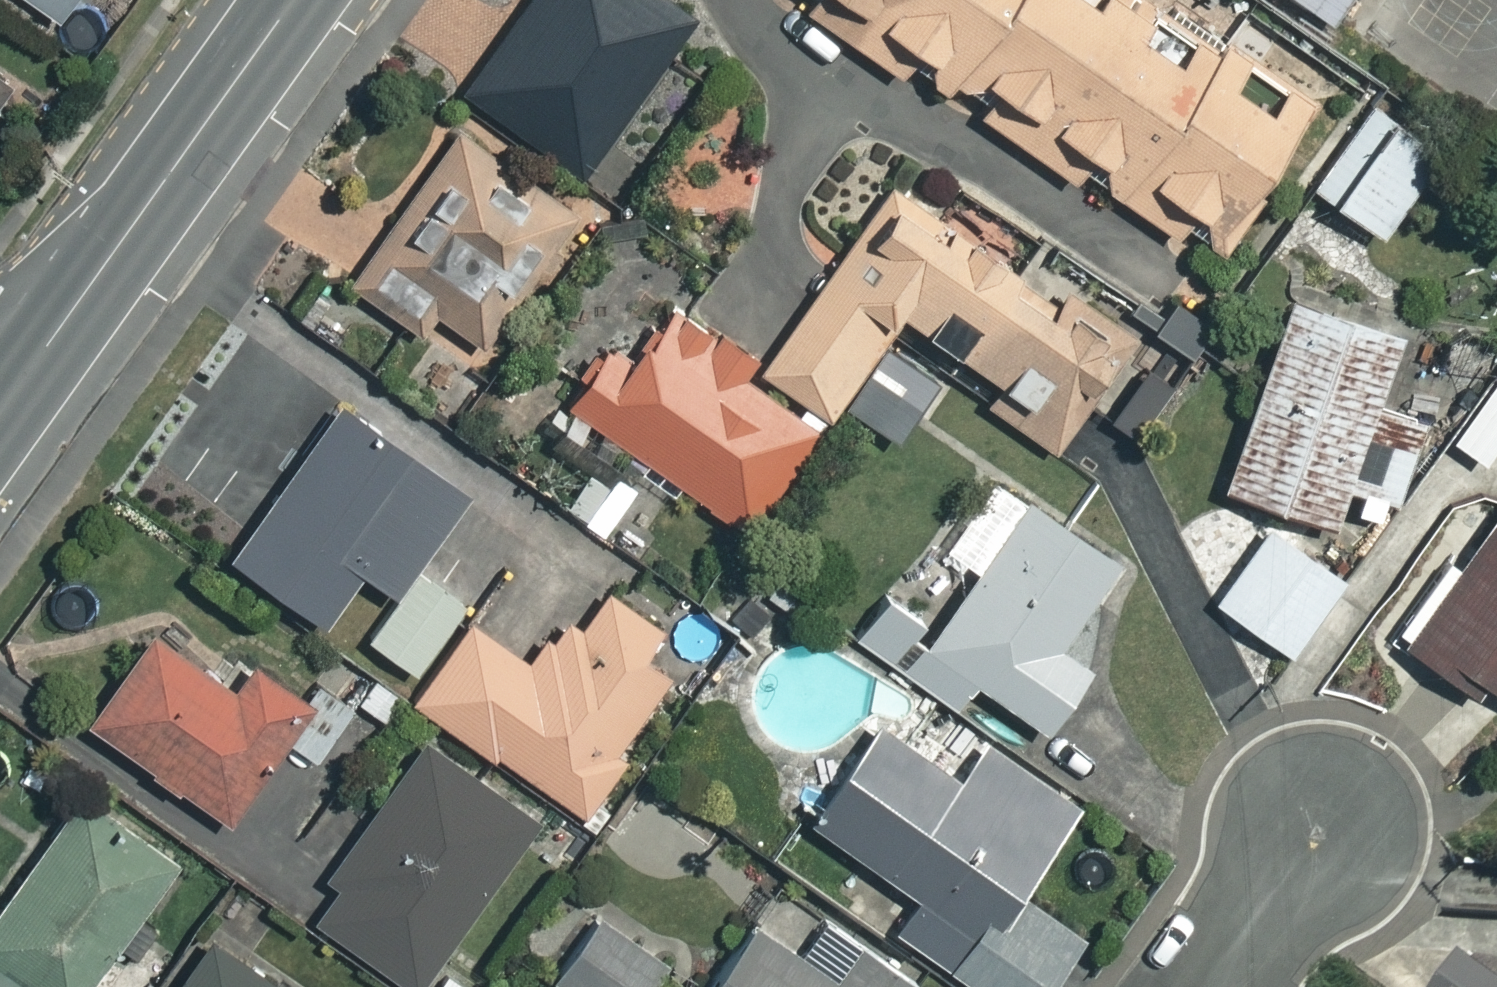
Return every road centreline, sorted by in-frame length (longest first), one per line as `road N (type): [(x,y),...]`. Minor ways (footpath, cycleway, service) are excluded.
road 1 (tertiary): [(1,413),(293,0)]
road 2 (residential): [(1332,822),(1213,986)]

